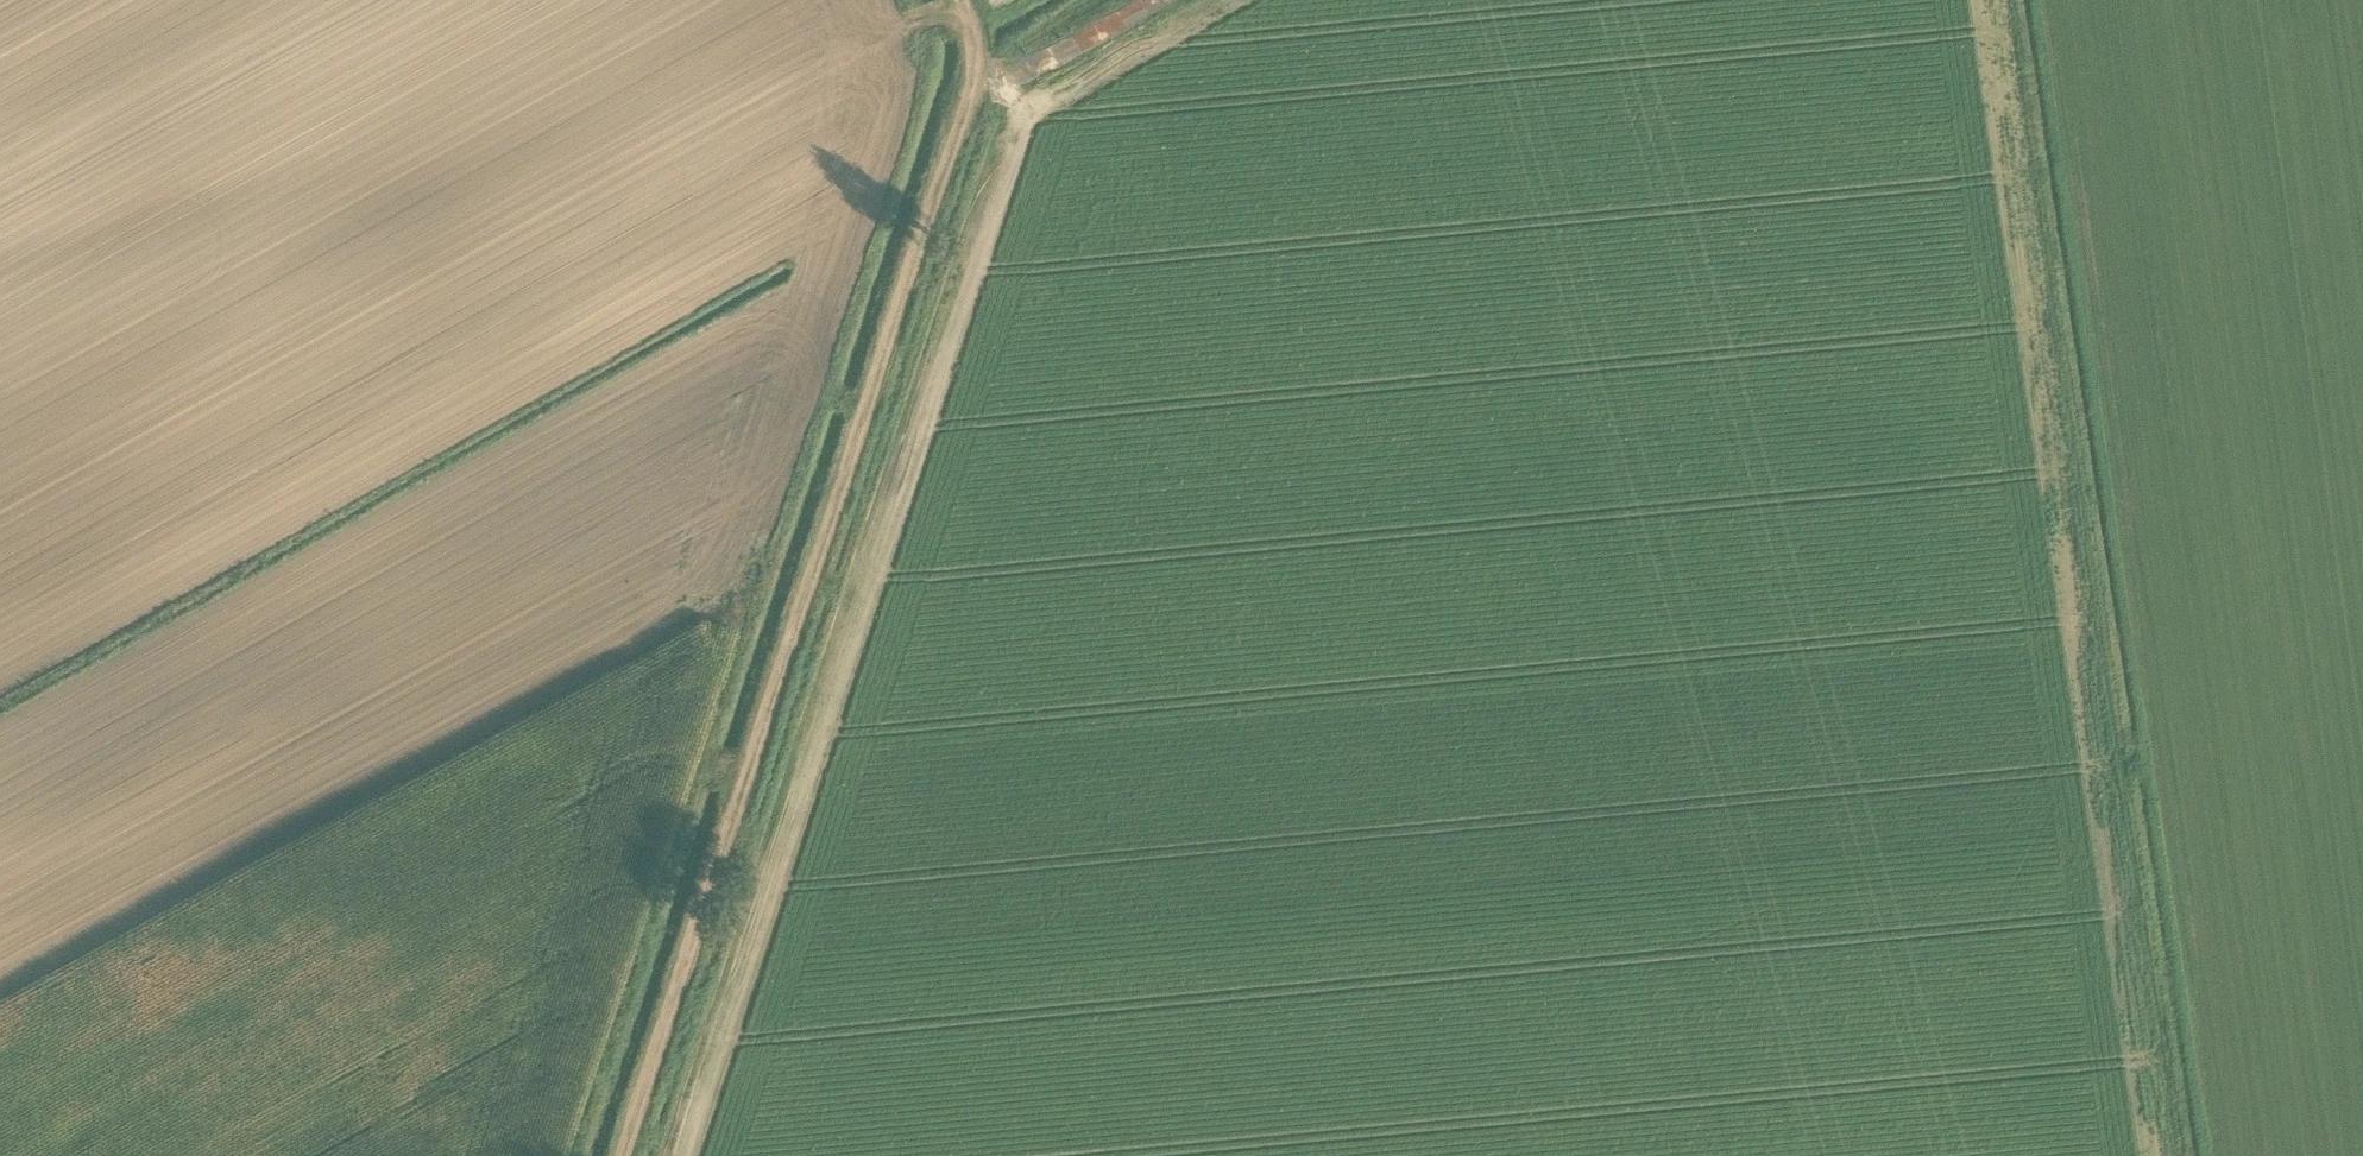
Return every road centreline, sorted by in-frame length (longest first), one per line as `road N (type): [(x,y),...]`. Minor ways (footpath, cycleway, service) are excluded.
road 1 (track): [(954,0),(971,34),(970,74),(948,162),(627,1155)]

